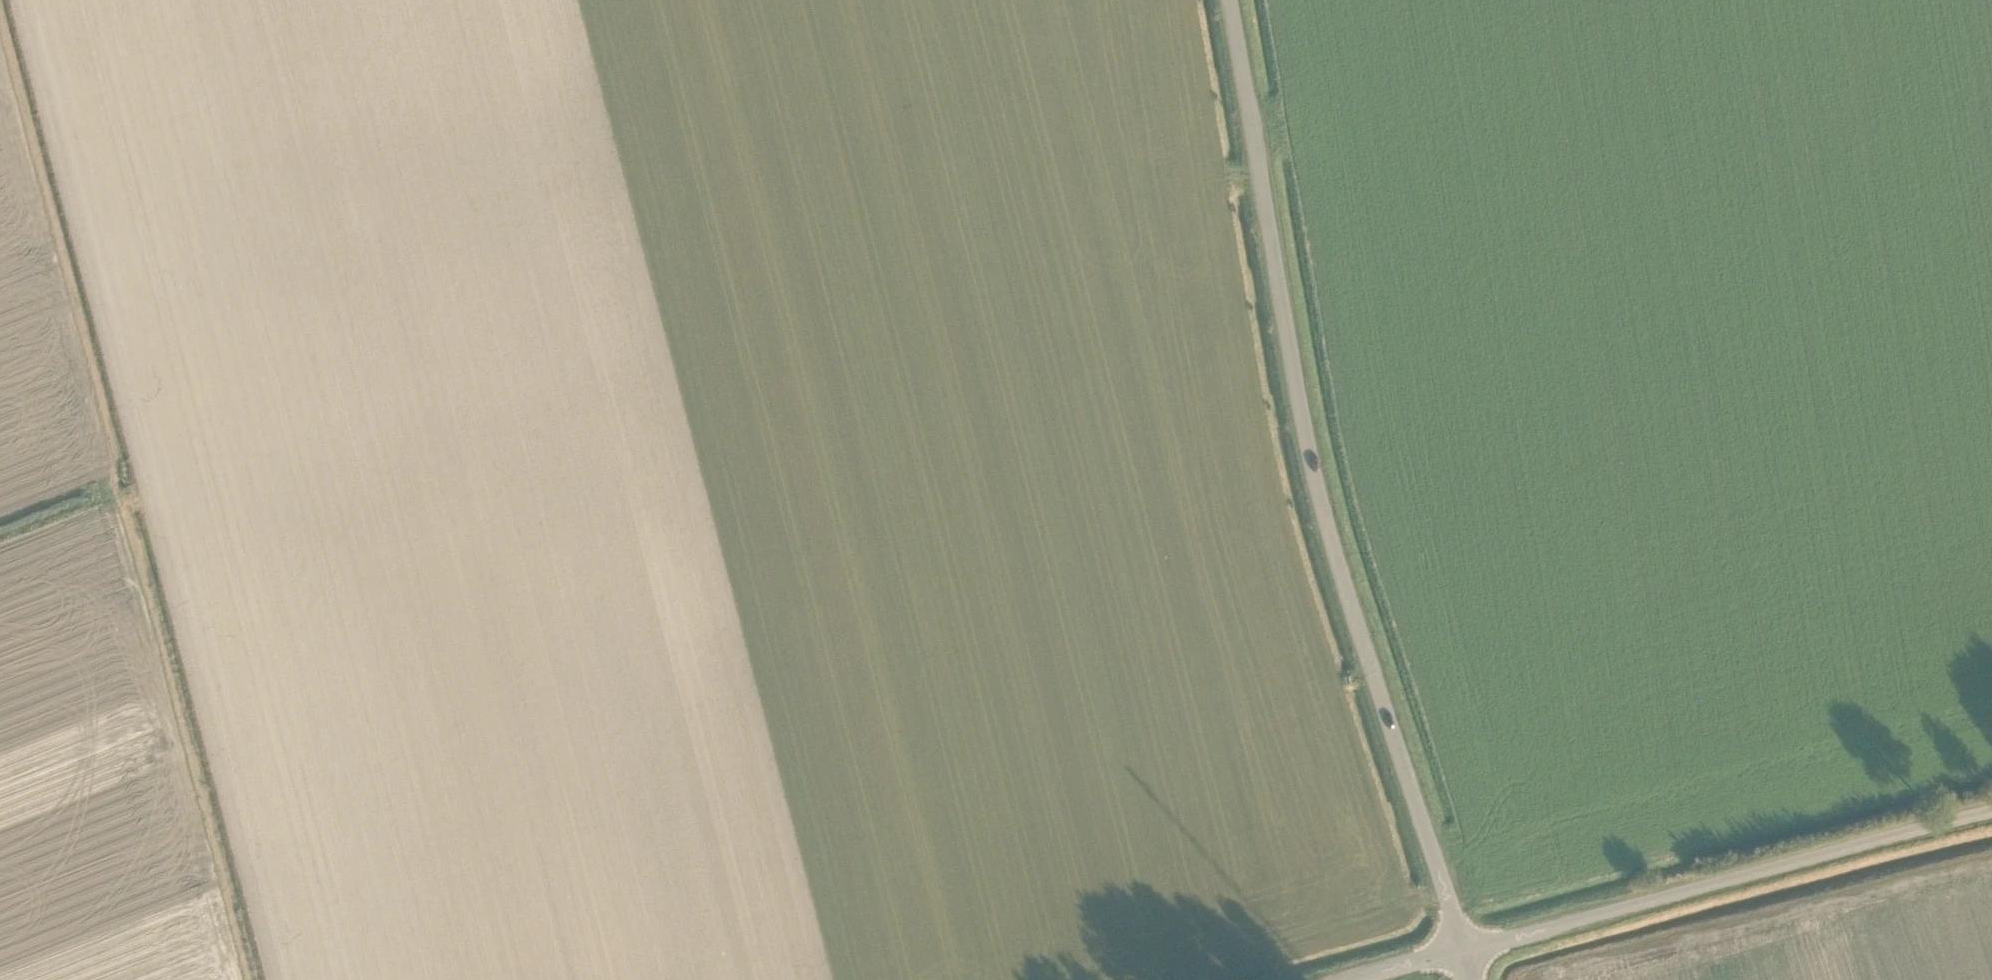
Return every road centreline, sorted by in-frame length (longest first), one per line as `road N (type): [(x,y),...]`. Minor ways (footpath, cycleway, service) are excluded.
road 1 (unclassified): [(1457,956),(1327,510),(1236,0)]
road 2 (unclassified): [(1457,956),(1991,811)]

